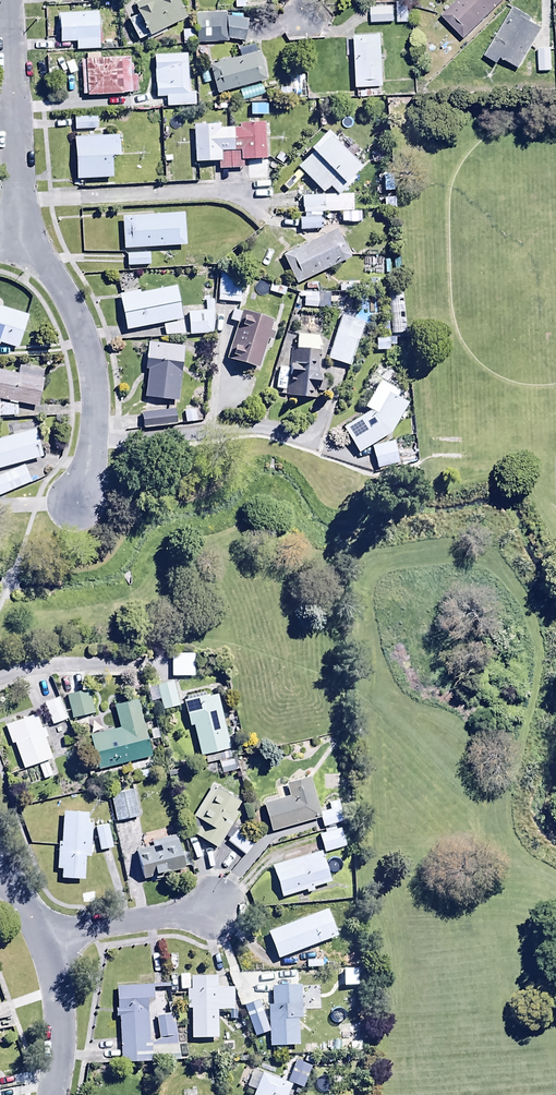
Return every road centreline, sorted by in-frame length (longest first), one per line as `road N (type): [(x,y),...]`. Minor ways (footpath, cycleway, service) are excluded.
road 1 (residential): [(22,241),(50,272),(93,358),(93,443),(79,505)]
road 2 (residential): [(11,0),(22,241)]
road 3 (residential): [(228,905),(44,936)]
road 4 (residential): [(44,936),(60,1014),(51,1094)]

